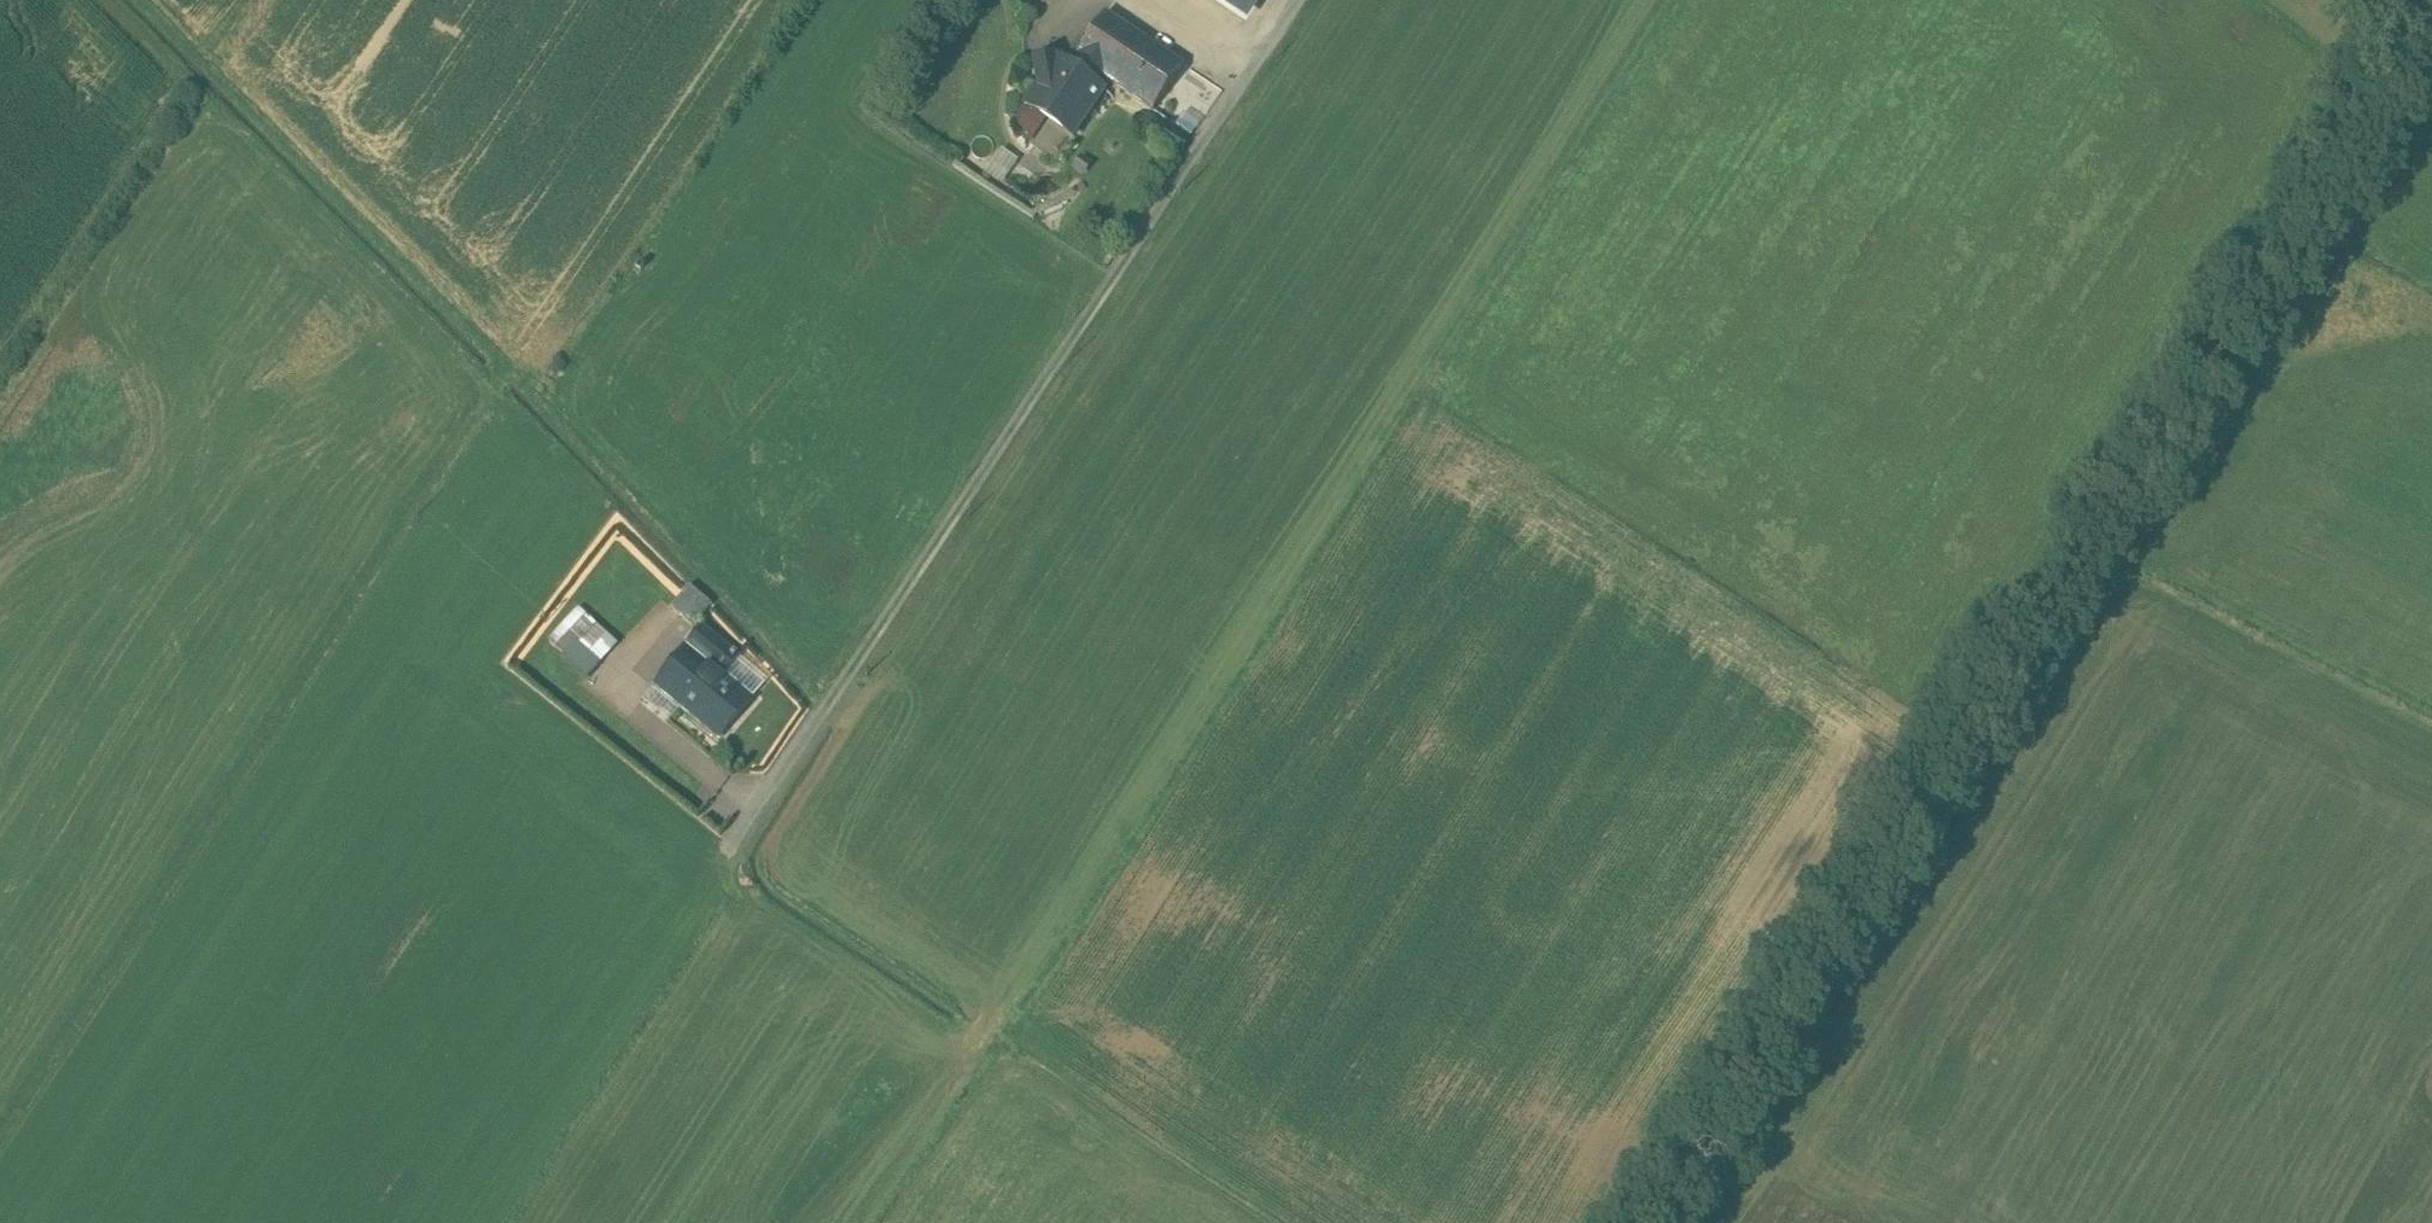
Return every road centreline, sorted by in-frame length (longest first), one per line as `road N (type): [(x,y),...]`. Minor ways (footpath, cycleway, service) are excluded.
road 1 (track): [(2397,0),(1892,792),(1649,1222)]

